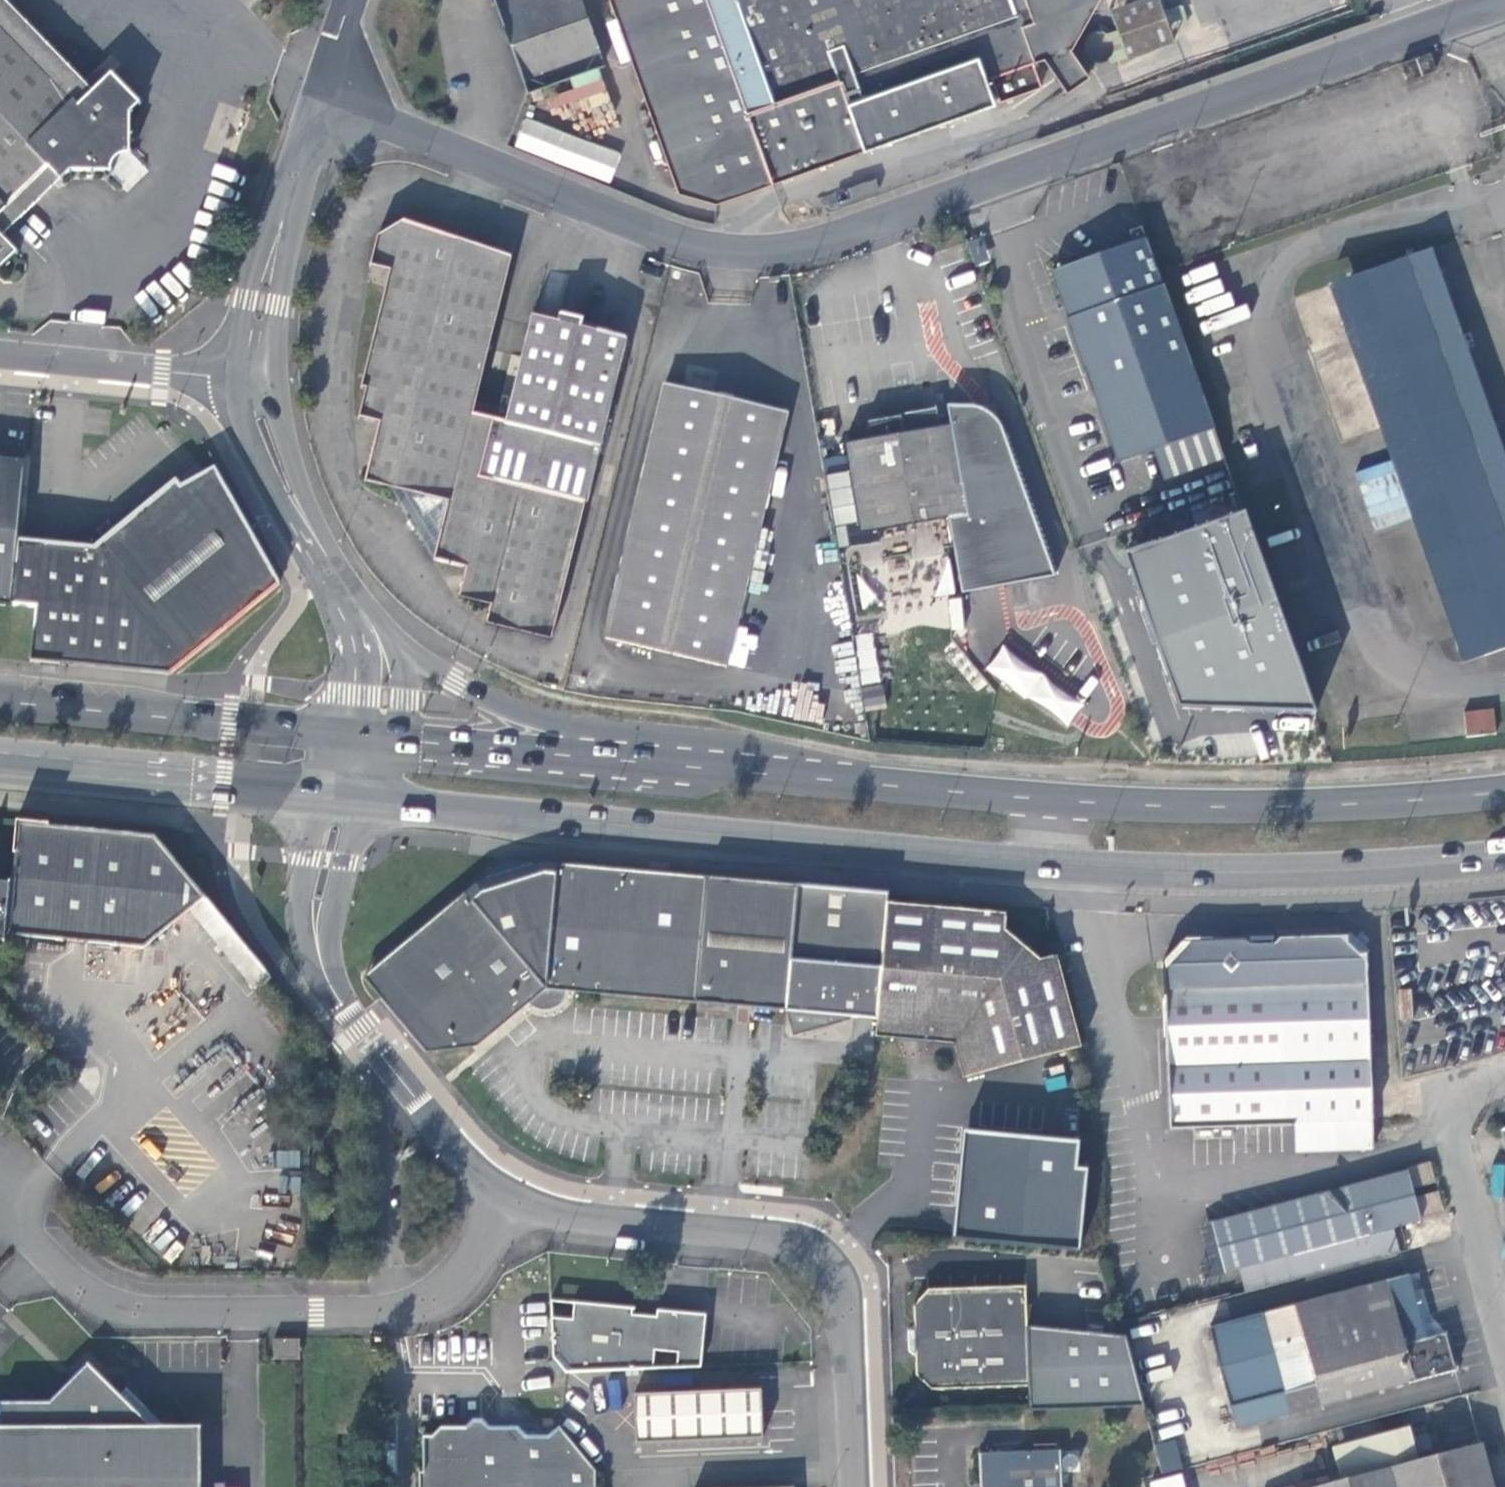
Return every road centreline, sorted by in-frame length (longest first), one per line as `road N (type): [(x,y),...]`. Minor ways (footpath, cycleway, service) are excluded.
road 1 (residential): [(319,101),(722,242),(806,245),(1504,1)]
road 2 (primary): [(377,796),(1053,857)]
road 3 (residential): [(503,1207),(409,1307),(135,1312),(104,1307),(75,1286),(0,1206)]
road 4 (tertiary): [(859,1486),(845,1284),(815,1241),(503,1207)]
road 5 (primary): [(1057,802),(602,759)]
road 6 (primary): [(1053,857),(1234,868),(1504,852)]
road 7 (primary): [(1504,793),(1308,808),(1057,802)]
road 8 (primary): [(349,732),(0,701)]
road 9 (unclassified): [(1504,1082),(1432,1105),(1504,1368)]
road 10 (primary): [(0,764),(337,791)]
road 11 (tertiary): [(503,1207),(358,1030),(322,970)]
road 12 (unclassified): [(254,381),(262,303),(319,101)]
road 13 (tertiary): [(254,381),(0,353)]
road 14 (tertiary): [(602,759),(400,646)]
road 15 (primary): [(602,759),(402,736)]
road 16 (tertiary): [(337,791),(302,902),(300,932),(322,970)]
road 17 (tertiary): [(319,552),(357,660),(349,732)]
road 18 (tertiary): [(319,552),(280,486),(254,381)]
road 19 (tertiary): [(322,970),(348,862),(377,796)]
road 20 (tertiary): [(400,646),(319,552)]

